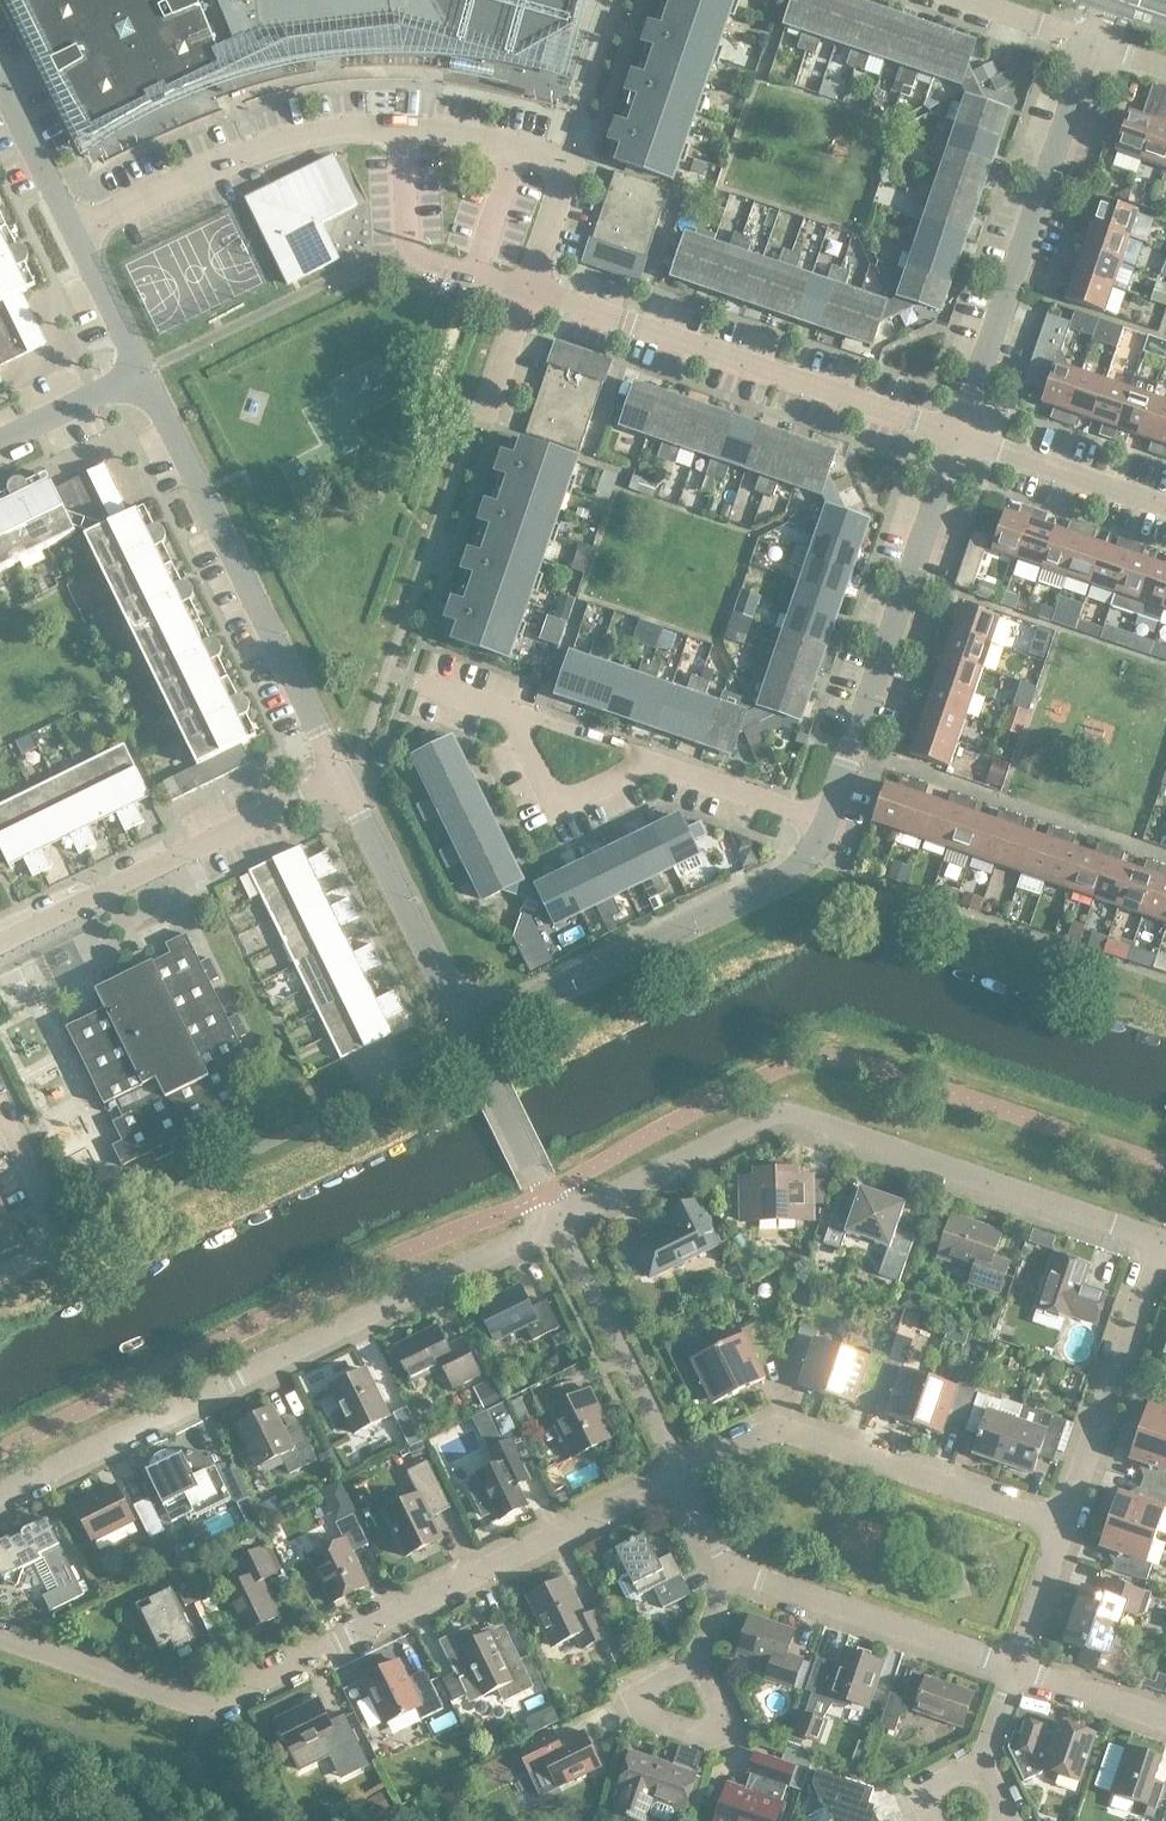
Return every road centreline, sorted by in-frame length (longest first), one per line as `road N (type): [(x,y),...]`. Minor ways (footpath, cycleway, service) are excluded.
road 1 (residential): [(0,1637),(203,1711),(677,1473)]
road 2 (residential): [(76,236),(250,149),(325,132),(431,131),(566,164),(527,291)]
road 3 (residential): [(1156,1247),(796,1123),(757,1125),(557,1225)]
road 4 (residential): [(557,1225),(0,1497)]
road 5 (residential): [(527,291),(958,441)]
road 6 (residential): [(146,374),(339,778)]
road 7 (residential): [(473,1039),(807,867),(825,821)]
road 8 (residential): [(825,821),(538,719),(509,719),(429,693)]
road 9 (residential): [(958,441),(1092,48)]
road 10 (residential): [(677,1473),(772,1428),(1062,1523)]
road 11 (residential): [(825,821),(958,441)]
road 12 (residential): [(0,944),(339,778)]
road 13 (residential): [(1012,1668),(734,1574)]
road 14 (residential): [(473,1039),(339,778)]
road 15 (residential): [(1062,1523),(1156,1247)]
road 16 (residential): [(677,1473),(557,1225)]
road 17 (residential): [(0,1283),(67,1251),(0,1112)]
road 18 (residential): [(958,441),(1165,509)]
road 19 (residential): [(557,1225),(473,1039)]
road 20 (residential): [(697,1660),(723,1691),(710,1729),(671,1736),(644,1706),(658,1668)]
road 21 (residential): [(0,87),(76,236)]
road 22 (residential): [(0,445),(146,374)]
road 23 (residential): [(1165,1720),(1012,1668)]
road 24 (residential): [(76,236),(146,374)]
road 25 (residential): [(1012,1668),(1062,1523)]
road 26 (residential): [(951,0),(1092,48)]
road 27 (residential): [(527,291),(481,420)]

